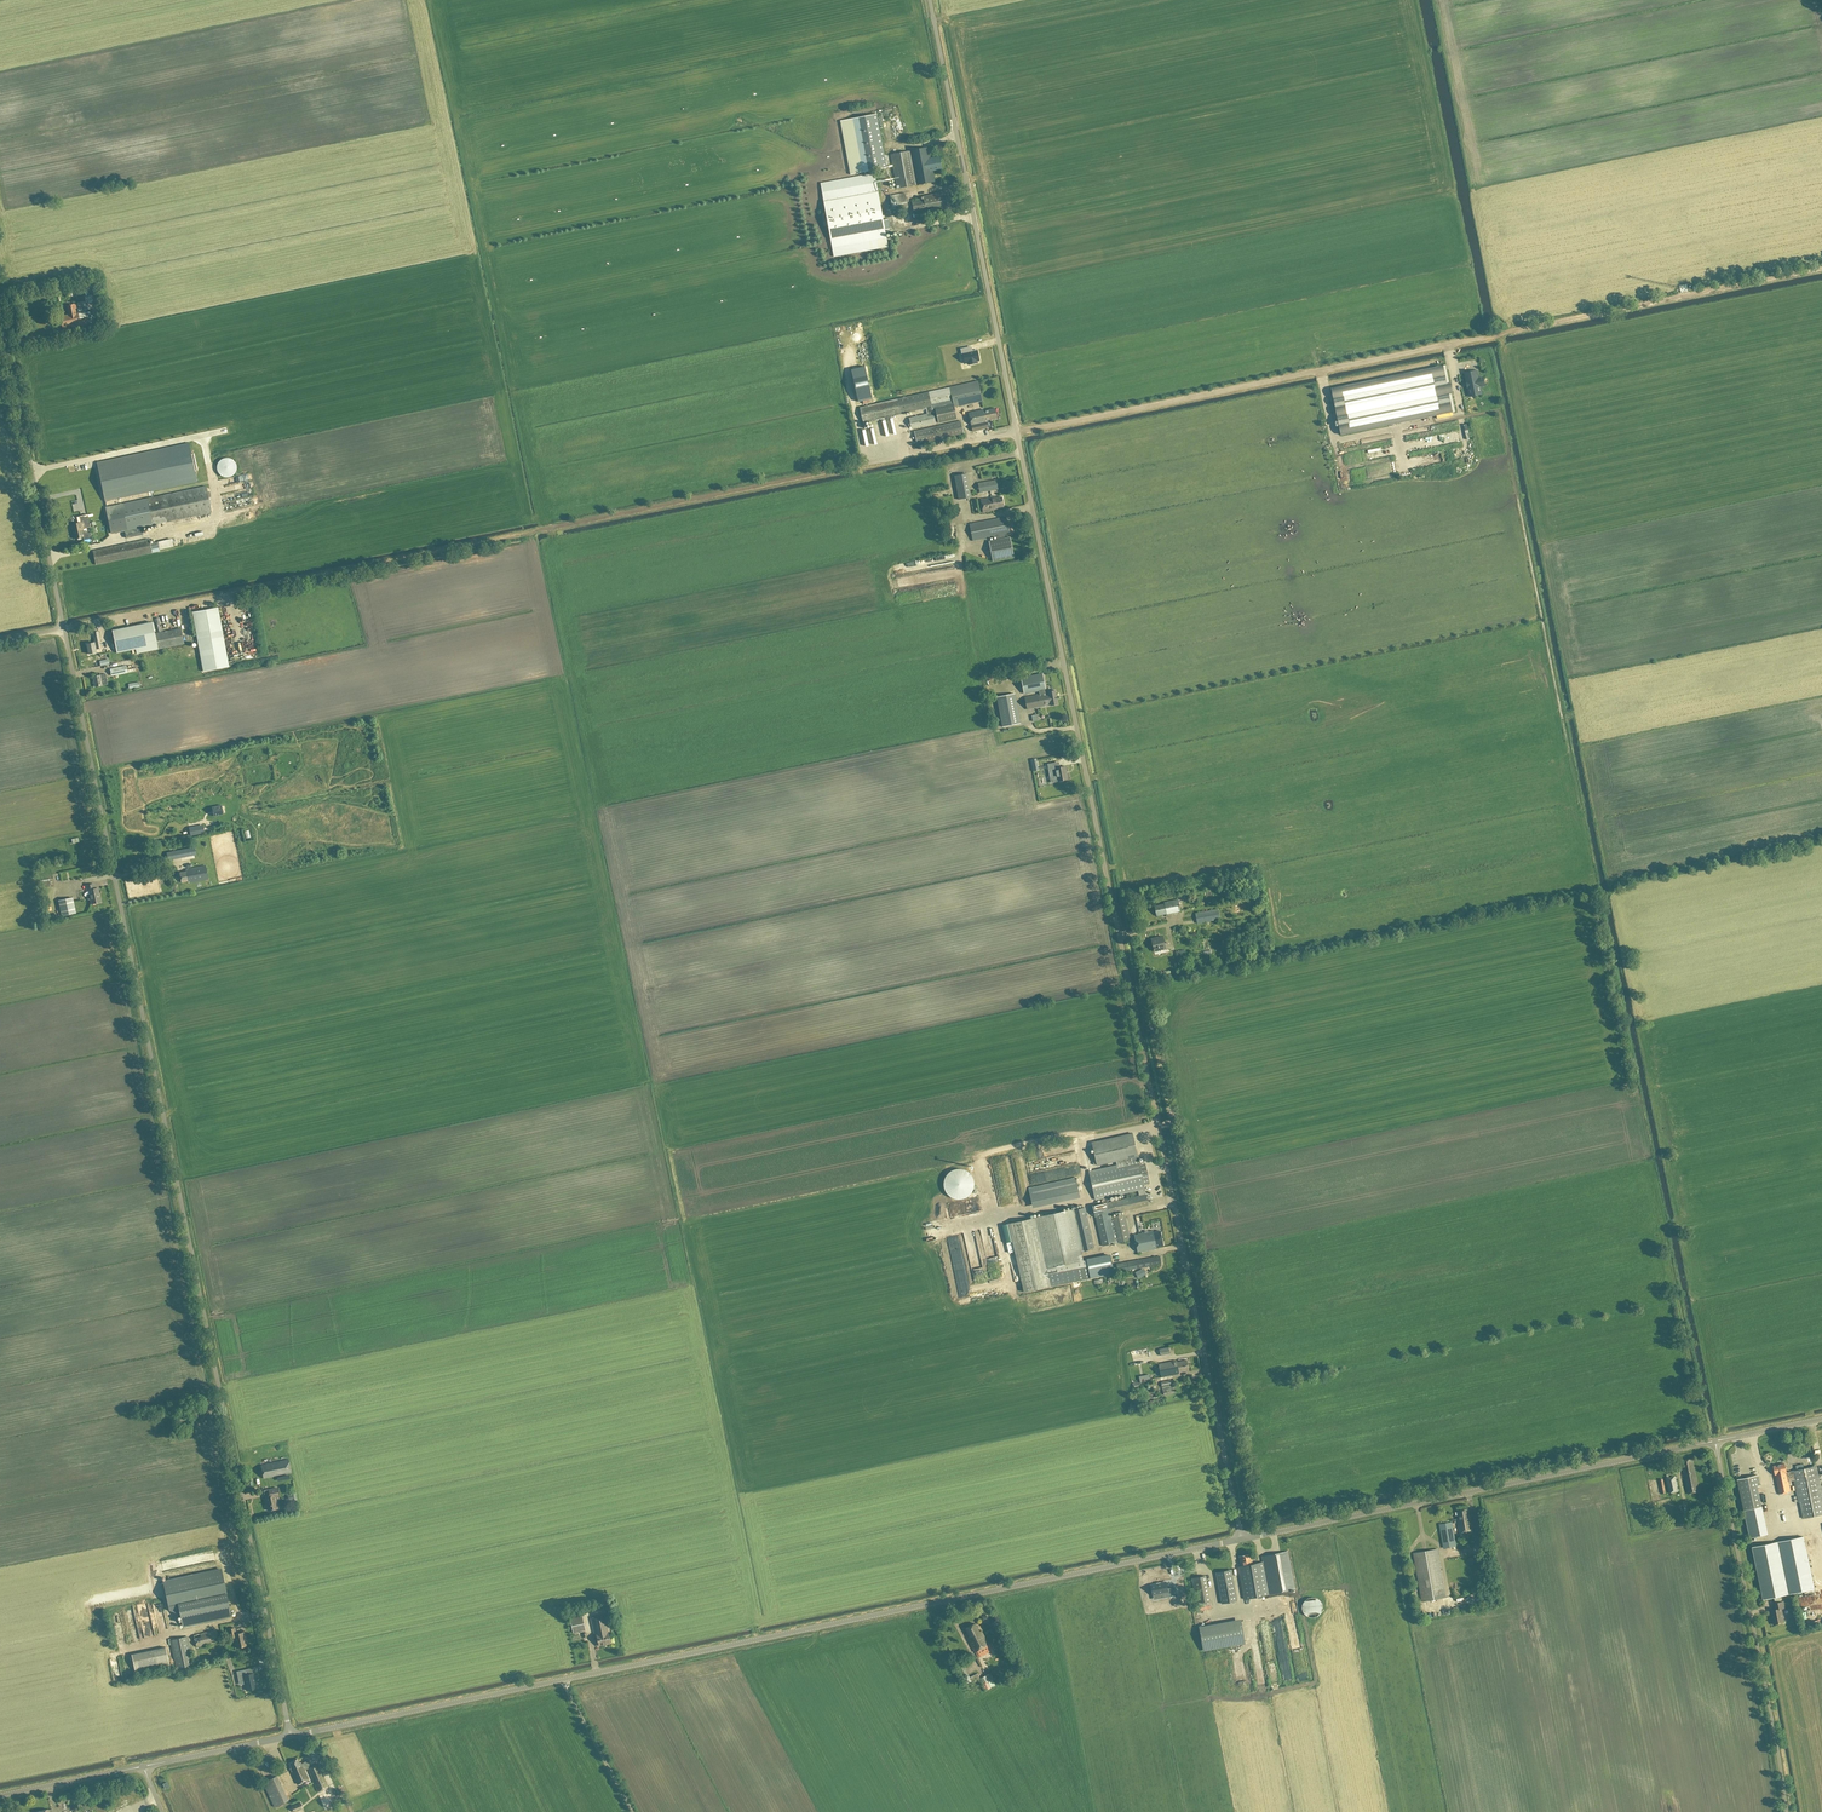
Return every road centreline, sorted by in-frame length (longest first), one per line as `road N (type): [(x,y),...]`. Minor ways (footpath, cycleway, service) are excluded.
road 1 (track): [(1821,268),(61,627)]
road 2 (unclassified): [(1242,1540),(930,0)]
road 3 (unclassified): [(290,1736),(61,627)]
road 4 (track): [(530,532),(757,1640)]
road 5 (tertiary): [(290,1736),(1242,1540)]
road 6 (tertiary): [(1242,1540),(1715,1442)]
road 7 (unclassified): [(1787,1811),(1715,1442)]
road 8 (unclassified): [(61,627),(0,326)]
road 9 (tertiary): [(143,1766),(290,1736)]
road 10 (tertiary): [(143,1766),(0,1796)]

